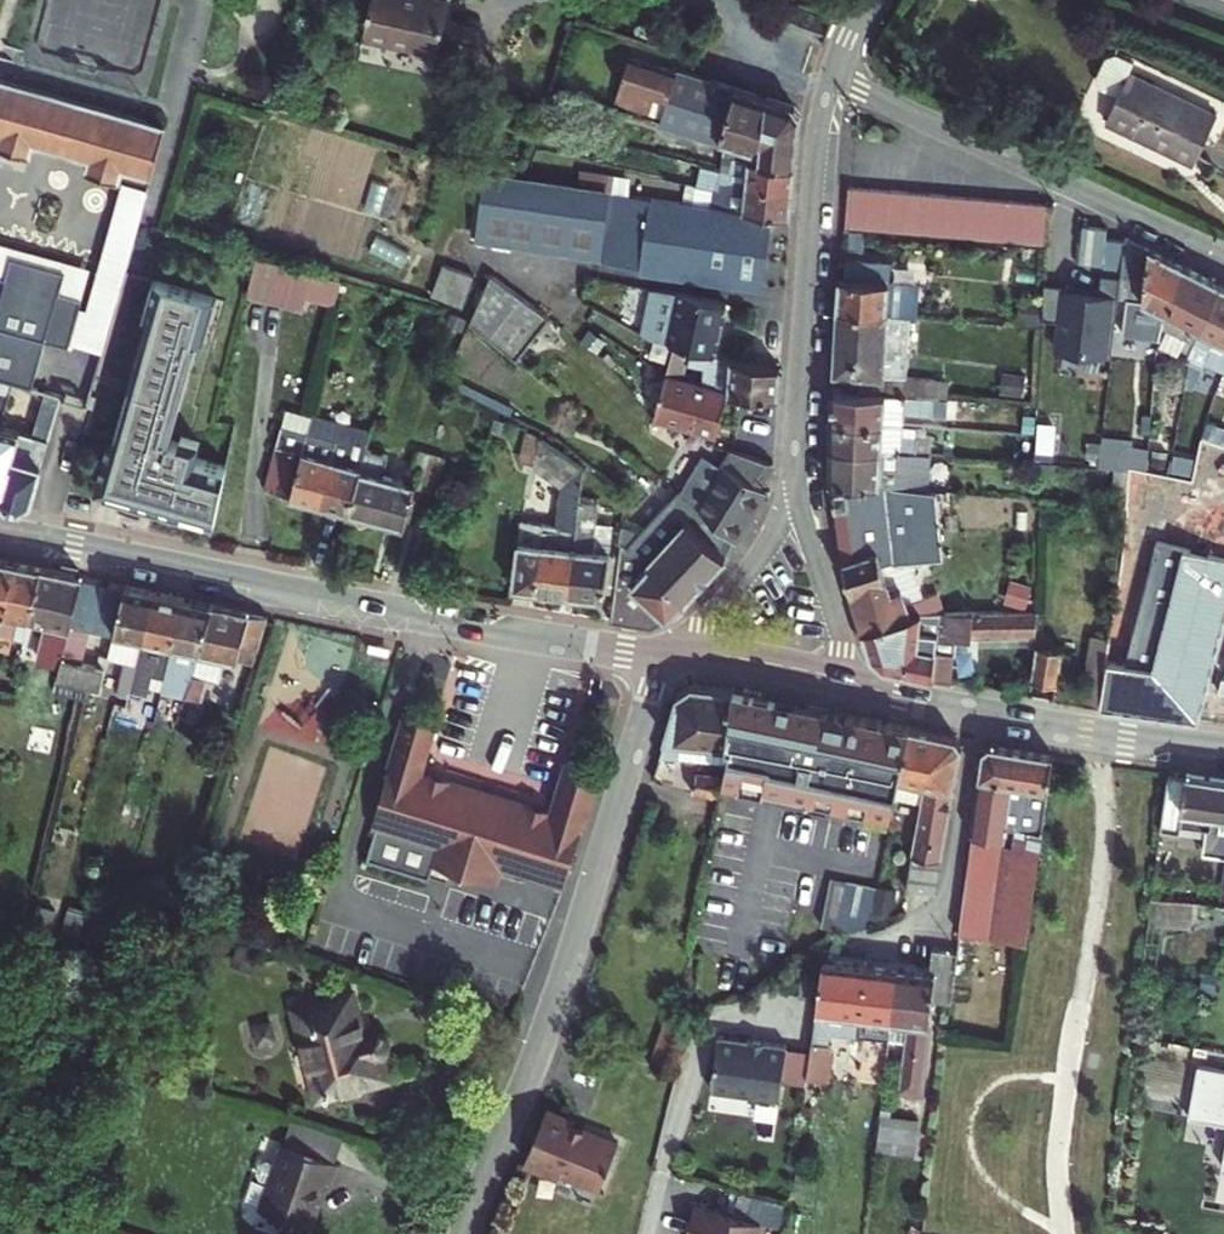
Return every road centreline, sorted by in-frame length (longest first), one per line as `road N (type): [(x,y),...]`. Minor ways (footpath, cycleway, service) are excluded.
road 1 (tertiary): [(666,655),(423,619),(0,535)]
road 2 (tertiary): [(466,1233),(556,1006),(666,655)]
road 3 (residential): [(1223,261),(833,78)]
road 4 (residential): [(797,473),(816,163),(833,78)]
road 5 (residential): [(982,713),(950,913),(844,943)]
road 6 (tertiary): [(982,713),(1223,750)]
road 7 (residential): [(666,655),(751,573),(785,517),(797,473)]
road 8 (residential): [(854,686),(797,473)]
road 9 (tertiary): [(666,655),(854,686)]
road 10 (tertiary): [(854,686),(982,713)]

